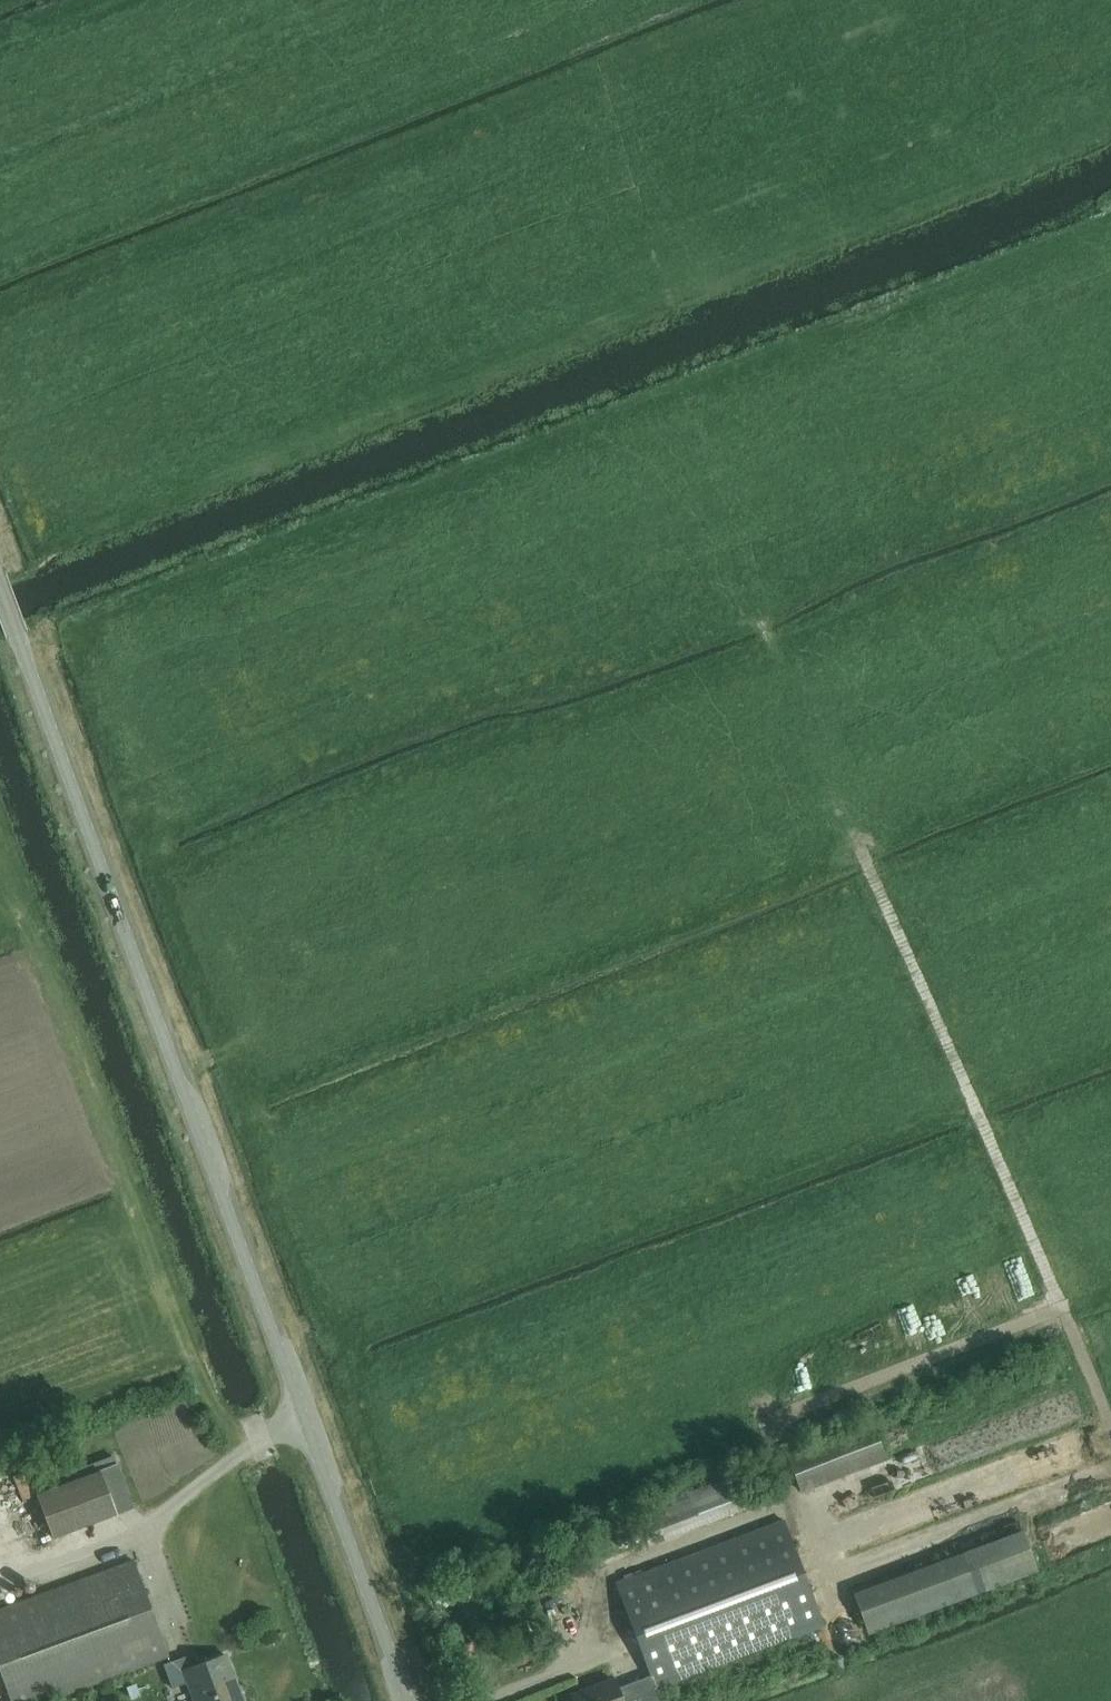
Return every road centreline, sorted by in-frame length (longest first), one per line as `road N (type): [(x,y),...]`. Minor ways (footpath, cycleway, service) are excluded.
road 1 (unclassified): [(405,1700),(0,591)]

